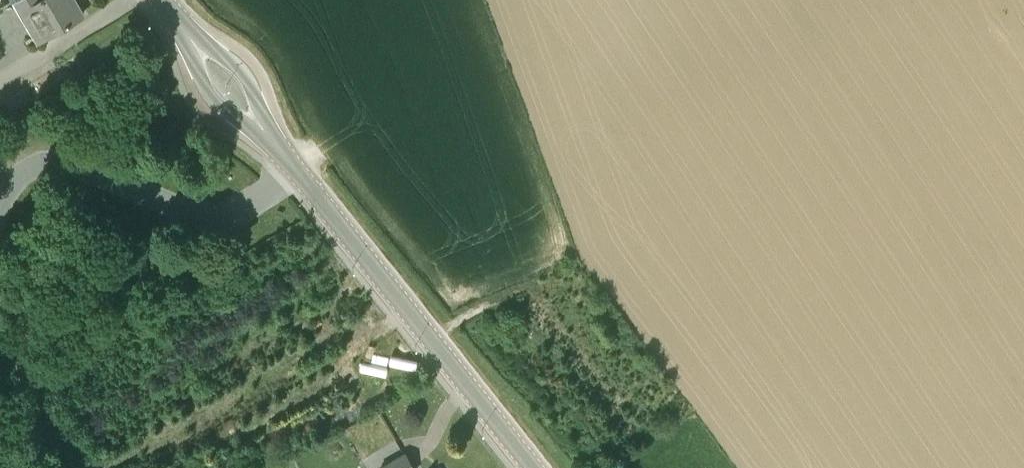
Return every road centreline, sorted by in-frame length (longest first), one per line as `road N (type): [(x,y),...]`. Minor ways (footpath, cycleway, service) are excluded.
road 1 (secondary): [(536,467),(256,118)]

